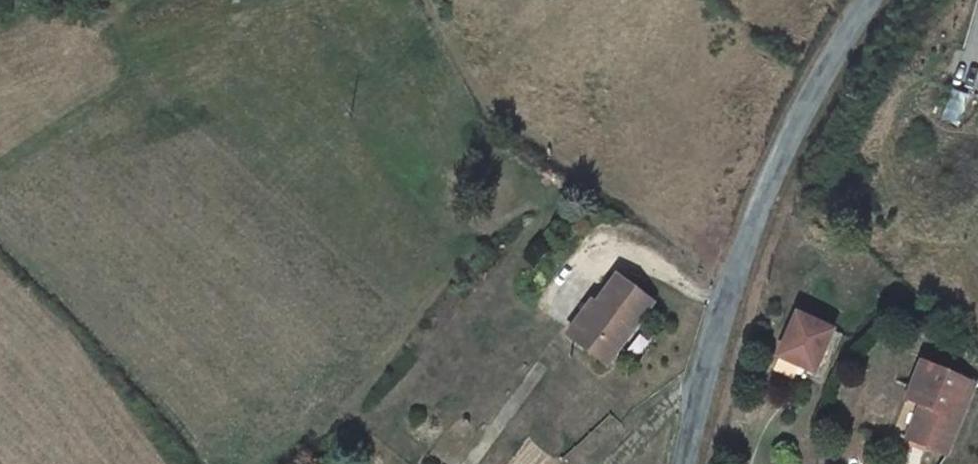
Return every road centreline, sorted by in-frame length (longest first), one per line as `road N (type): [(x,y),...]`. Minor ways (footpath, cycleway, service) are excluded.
road 1 (unclassified): [(685,463),(736,274),(788,145),(872,0)]

